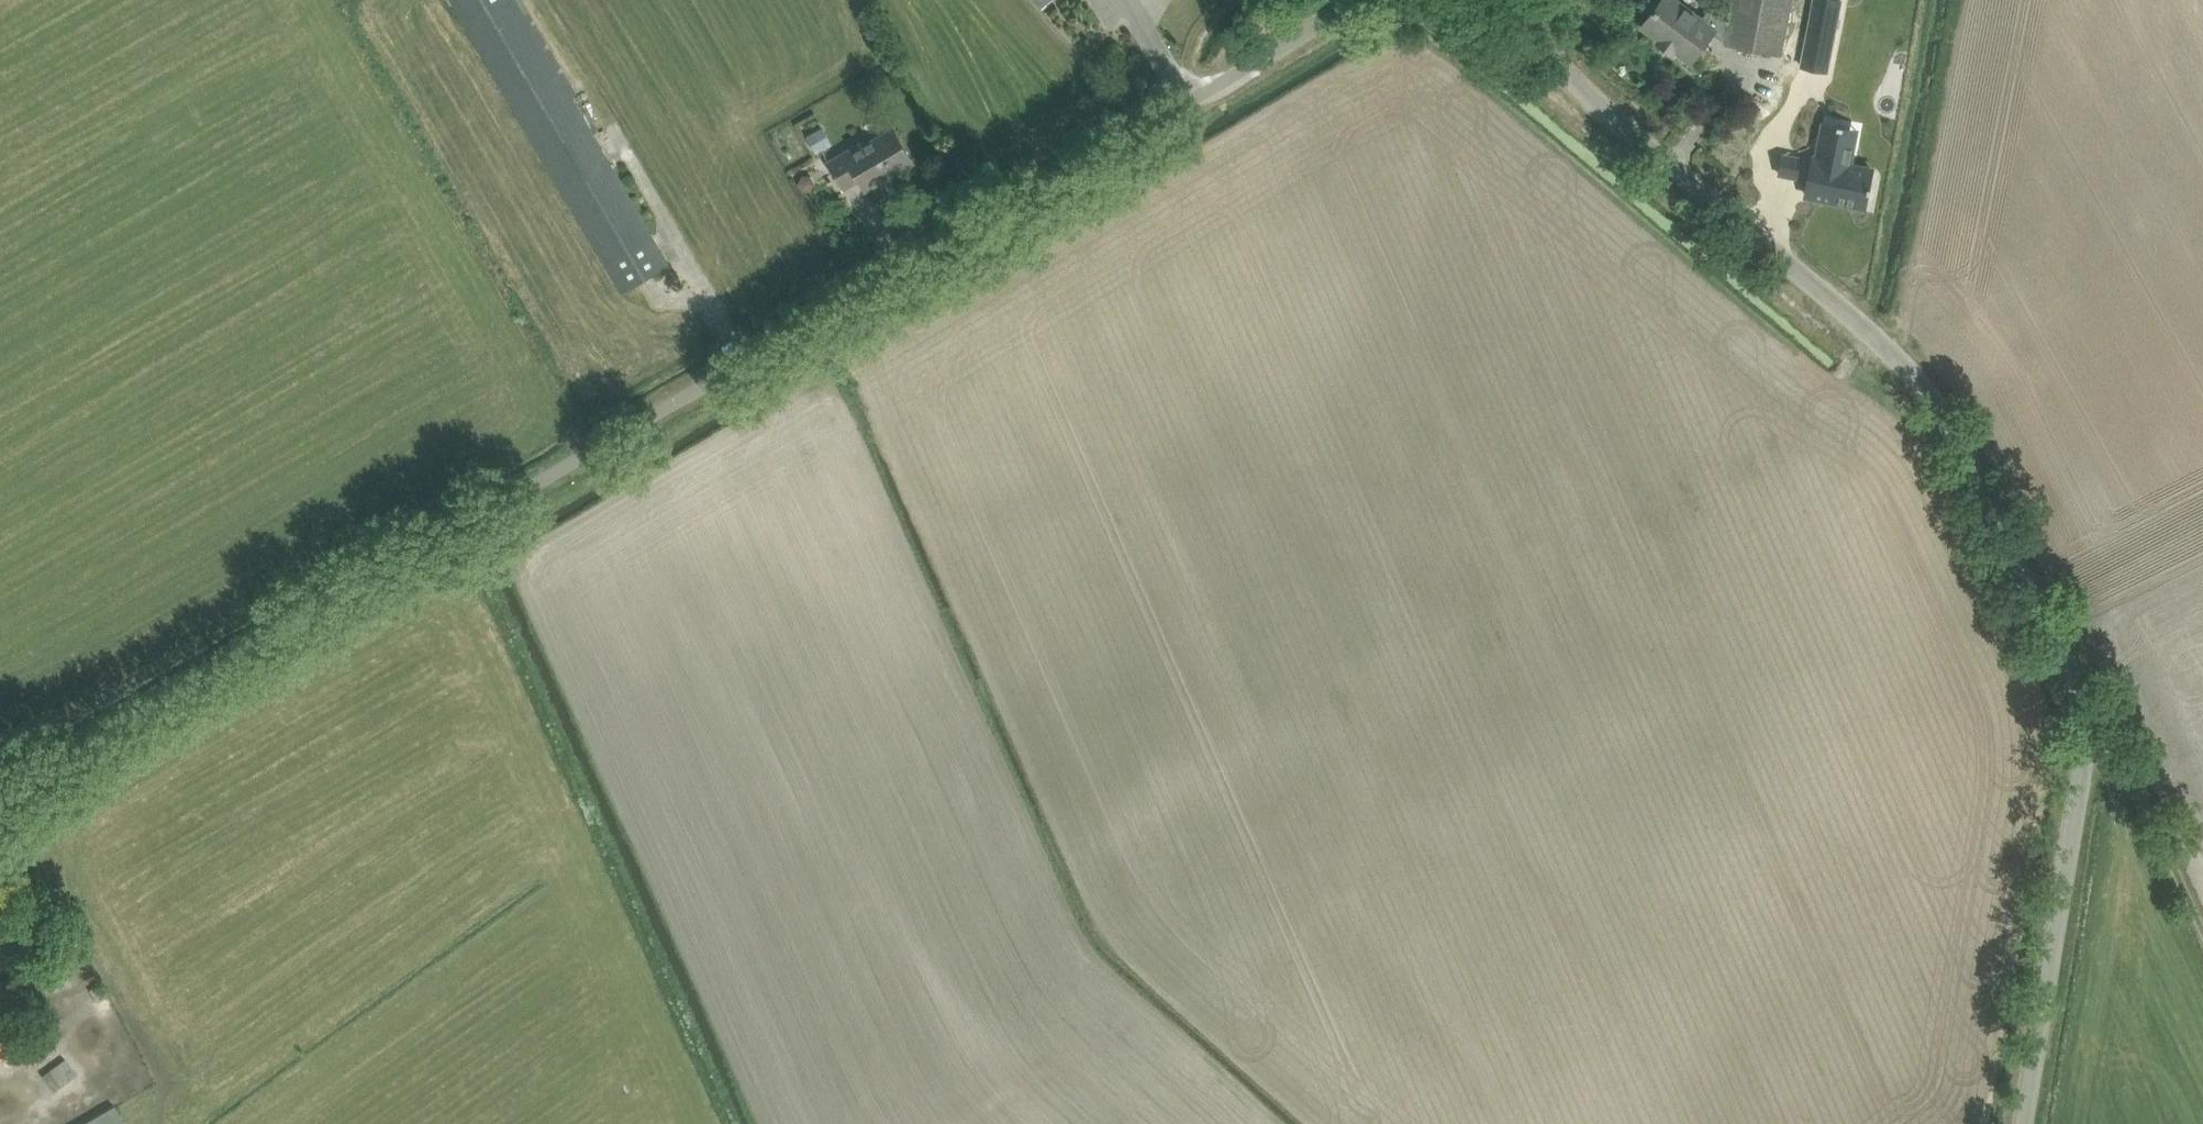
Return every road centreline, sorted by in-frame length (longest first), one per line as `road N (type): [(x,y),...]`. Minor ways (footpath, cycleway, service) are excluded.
road 1 (unclassified): [(0,782),(1352,0)]
road 2 (unclassified): [(2025,1123),(2083,734),(2076,689),(1945,414),(1917,378),(1575,83),(1527,0)]

